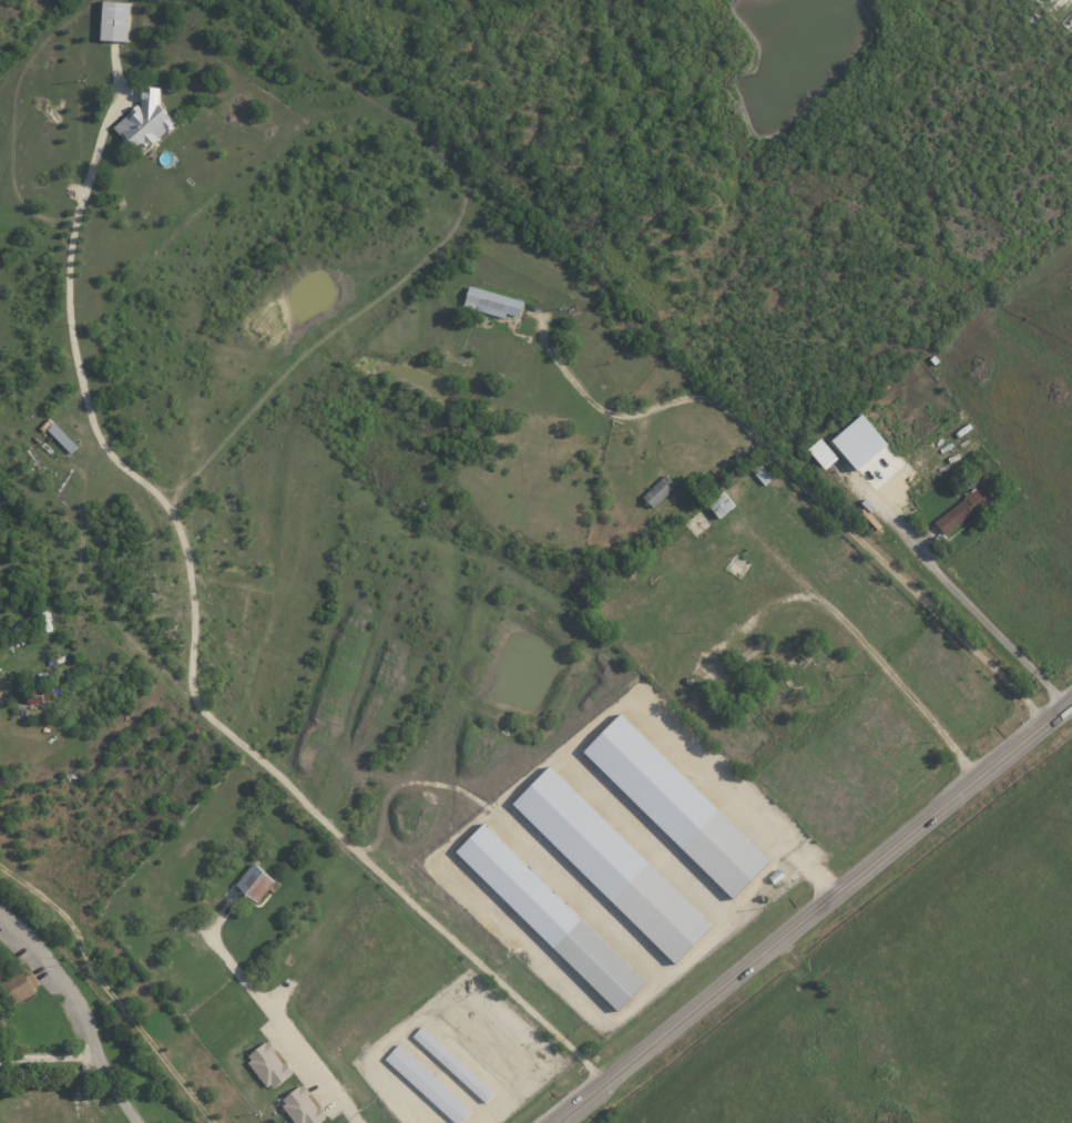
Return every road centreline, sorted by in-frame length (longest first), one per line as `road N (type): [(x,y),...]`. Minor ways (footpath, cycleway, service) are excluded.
road 1 (primary): [(563,1122),(1071,705)]
road 2 (residential): [(134,1122),(106,1079),(78,1003),(0,916)]
road 3 (residential): [(732,986),(846,1122)]

